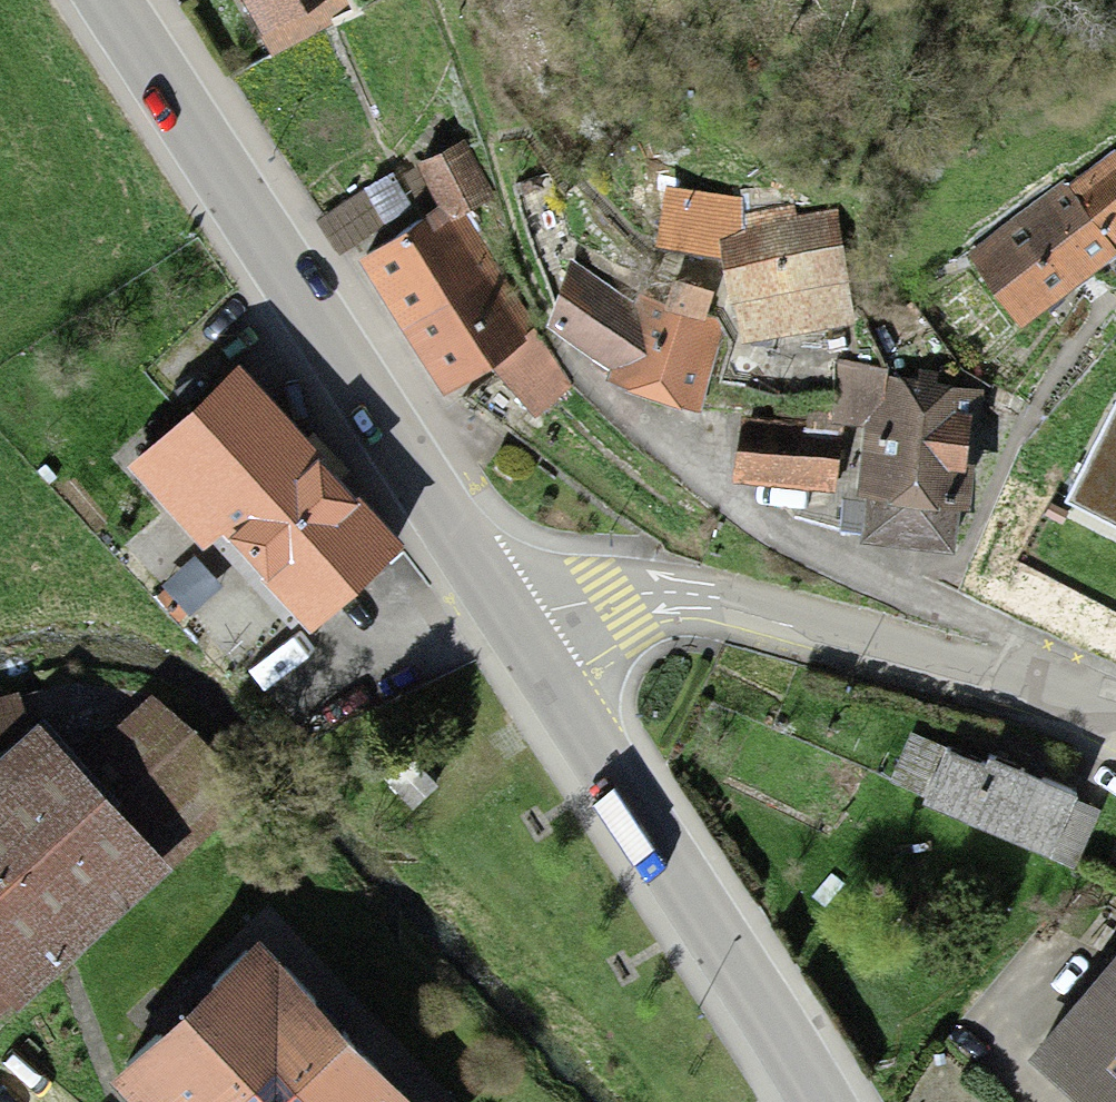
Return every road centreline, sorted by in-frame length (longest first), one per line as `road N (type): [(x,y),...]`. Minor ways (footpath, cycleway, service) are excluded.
road 1 (secondary): [(109,0),(515,626)]
road 2 (residential): [(1115,719),(1041,683),(832,620),(716,599),(615,598),(515,626)]
road 3 (secondary): [(515,626),(813,1101)]

